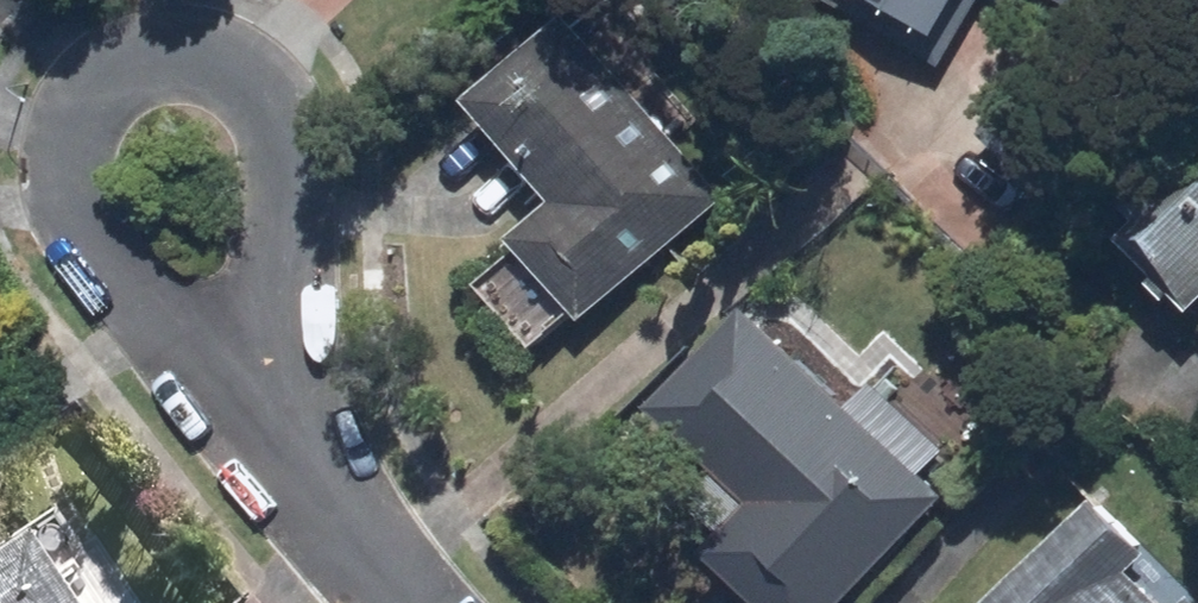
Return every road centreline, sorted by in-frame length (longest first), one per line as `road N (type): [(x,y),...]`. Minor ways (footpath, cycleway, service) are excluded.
road 1 (residential): [(311,481),(171,330),(94,240),(74,203),(68,136),(99,81),(155,56),(194,55),(258,87),(292,153),(301,280)]
road 2 (residential): [(301,280),(311,481)]
road 3 (residential): [(311,481),(422,602)]

